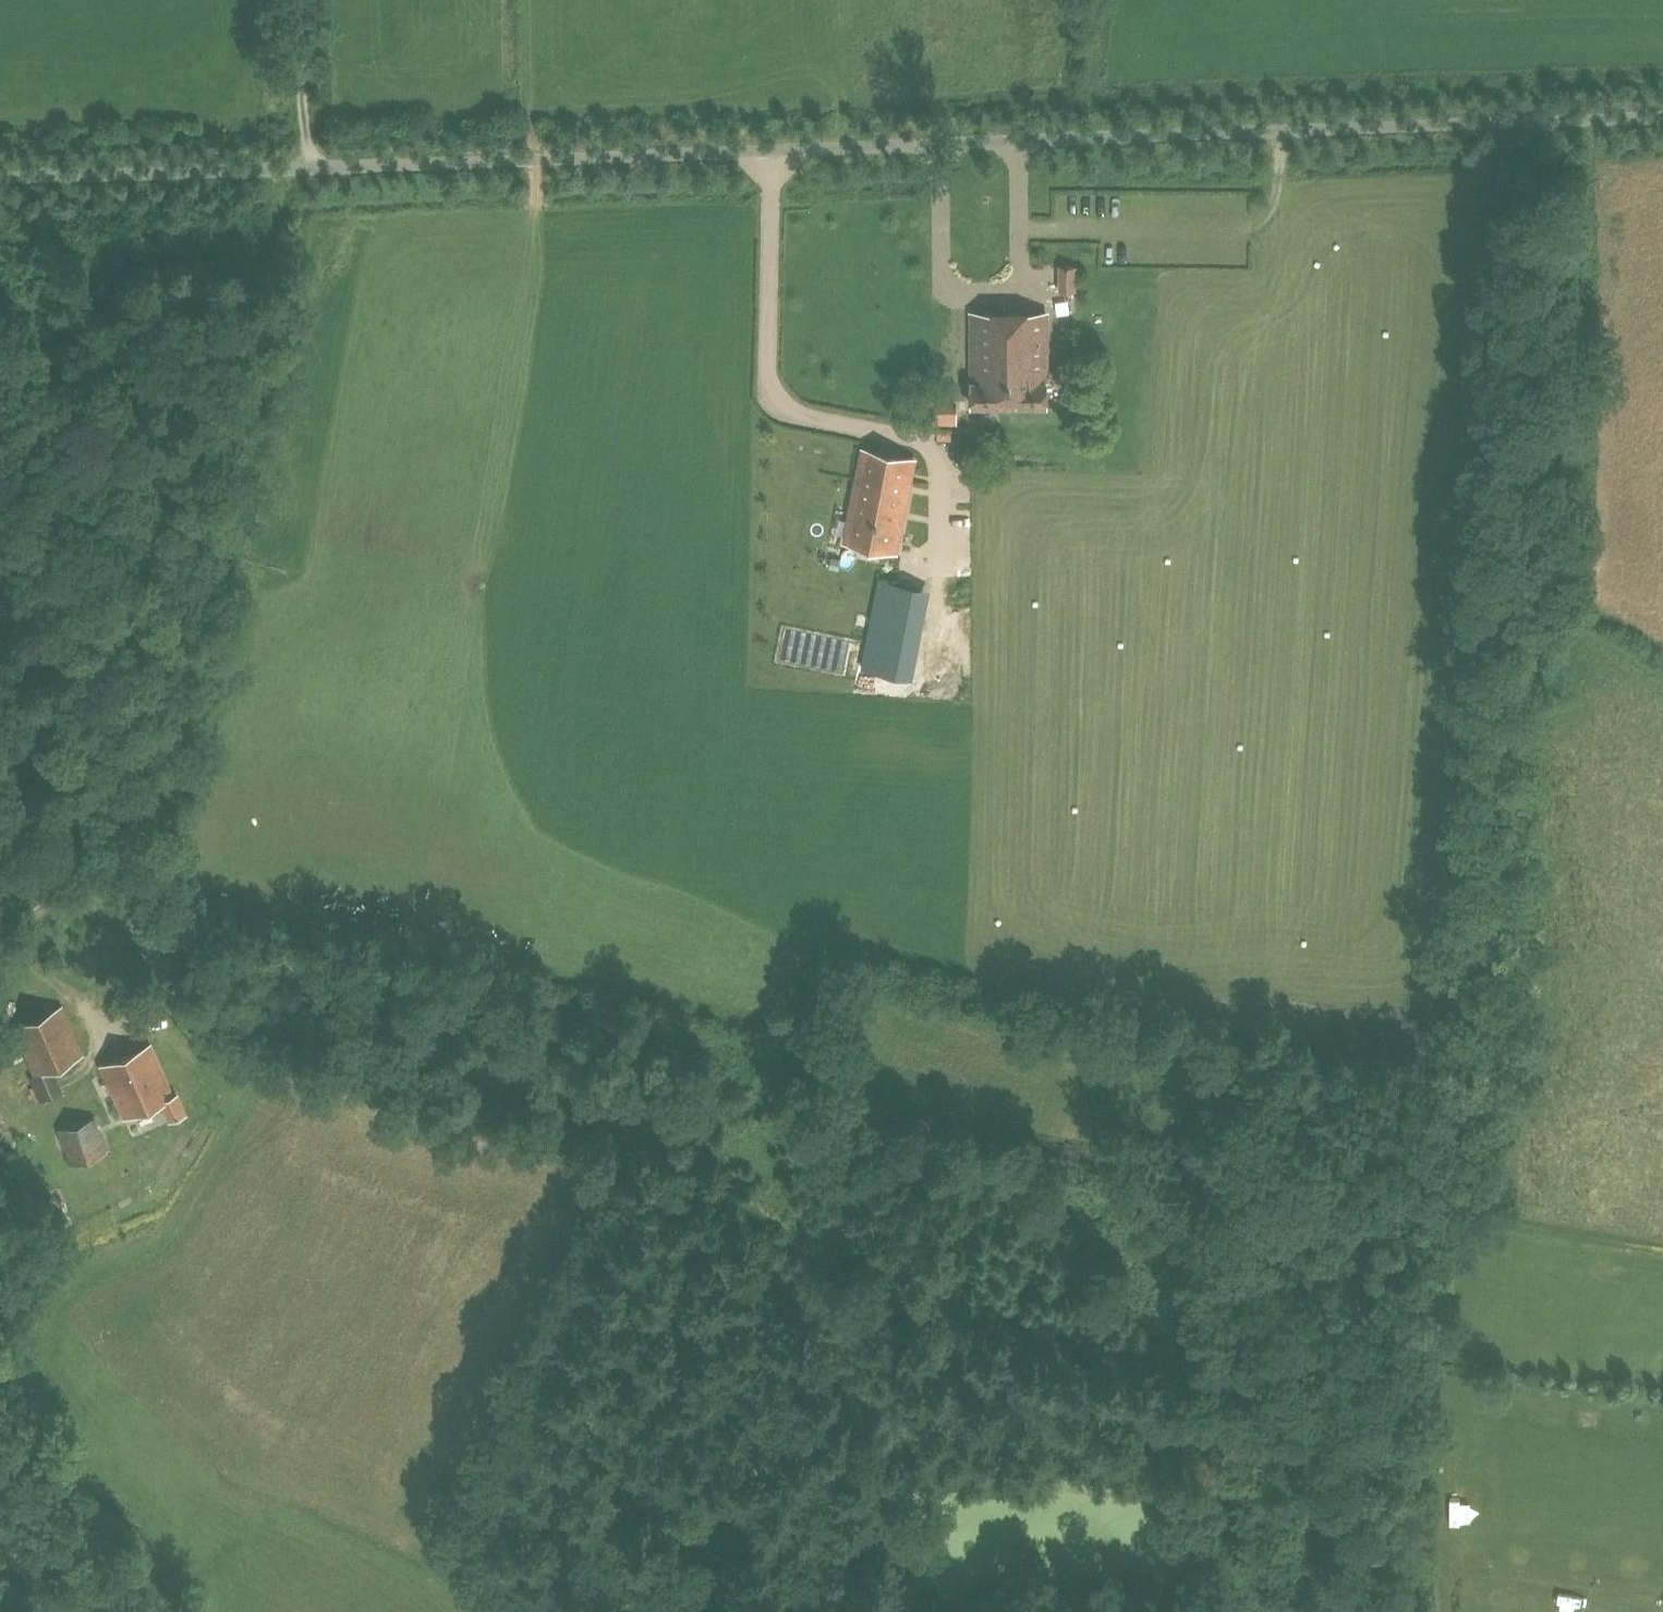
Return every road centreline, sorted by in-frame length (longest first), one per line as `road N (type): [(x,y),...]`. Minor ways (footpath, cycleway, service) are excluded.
road 1 (unclassified): [(1662,118),(0,177)]
road 2 (track): [(1260,1387),(824,1260),(618,1108),(224,1013),(82,1006),(11,949)]
road 3 (track): [(11,949),(138,843),(275,170)]

